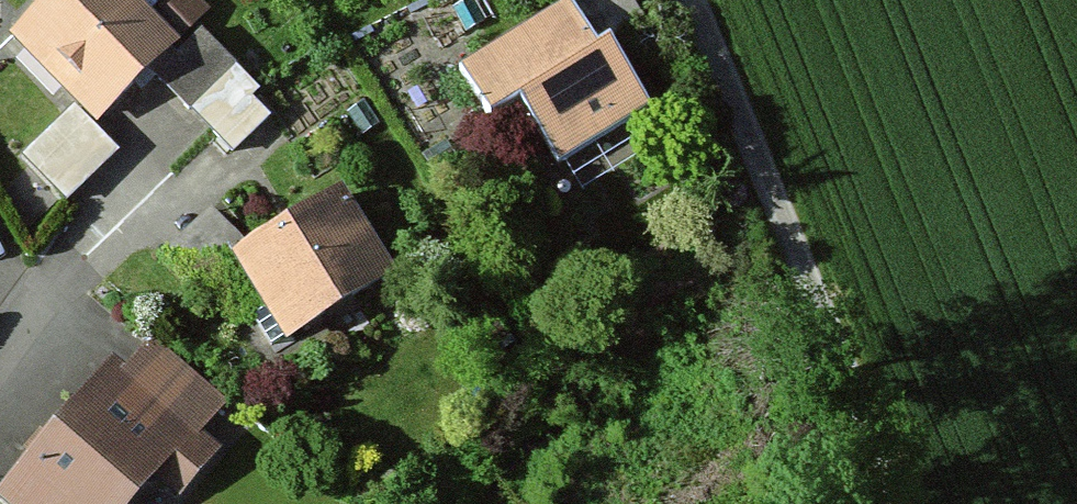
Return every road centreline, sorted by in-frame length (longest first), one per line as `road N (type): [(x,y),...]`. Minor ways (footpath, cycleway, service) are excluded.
road 1 (track): [(896,503),(756,168)]
road 2 (residential): [(756,168),(690,0)]

